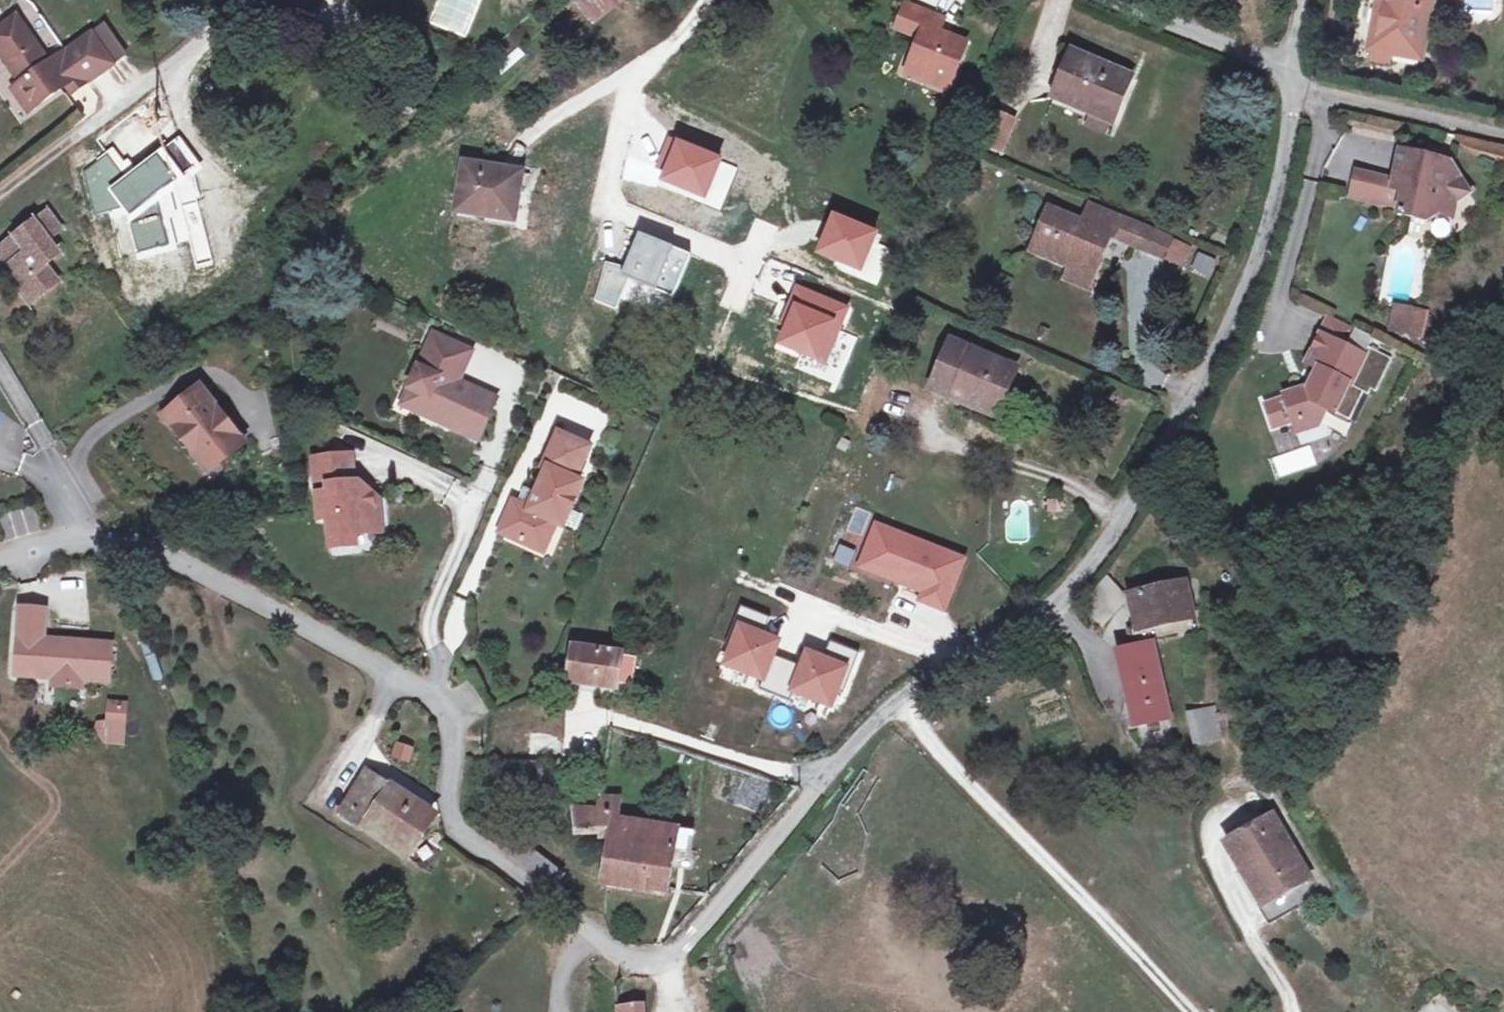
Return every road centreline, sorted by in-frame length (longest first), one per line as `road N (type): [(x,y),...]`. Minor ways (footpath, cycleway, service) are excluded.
road 1 (residential): [(1290,72),(1292,112),(1264,240),(1143,493),(1077,576),(930,674),(837,757),(670,956),(618,955),(459,829),(450,787),(454,717),(432,690),(144,541),(83,540),(0,559)]
road 2 (residential): [(1290,72),(1324,94),(1503,130)]
road 3 (unclassified): [(1290,72),(1124,0)]

